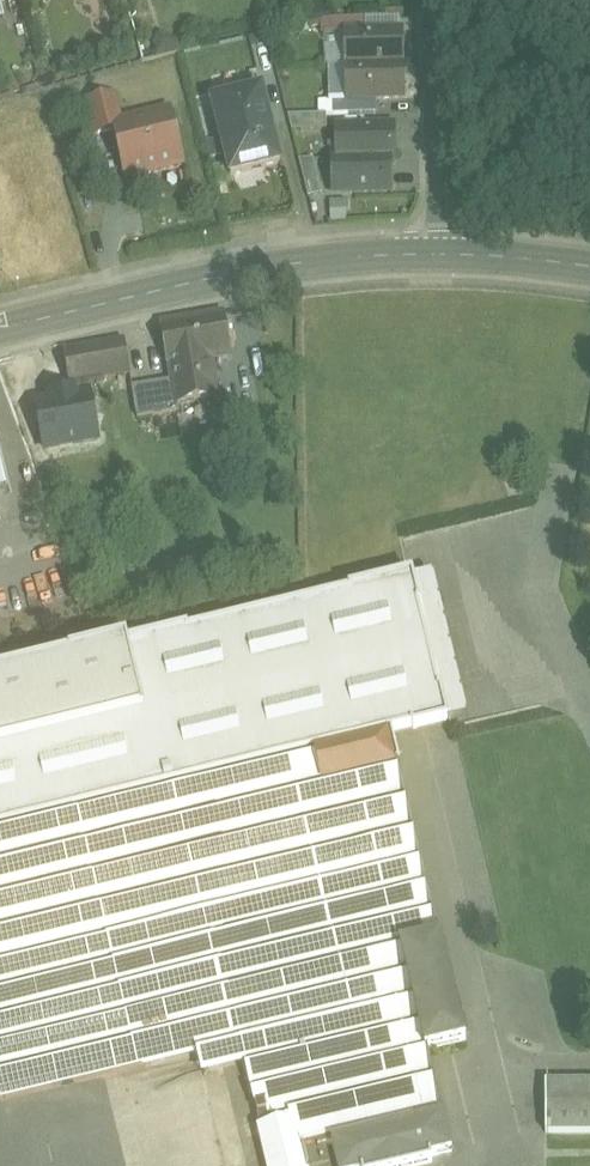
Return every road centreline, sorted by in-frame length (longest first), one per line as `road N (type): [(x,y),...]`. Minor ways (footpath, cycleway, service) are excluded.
road 1 (secondary): [(0,329),(234,273),(441,254)]
road 2 (residential): [(437,0),(441,254)]
road 3 (secondary): [(441,254),(589,267)]

